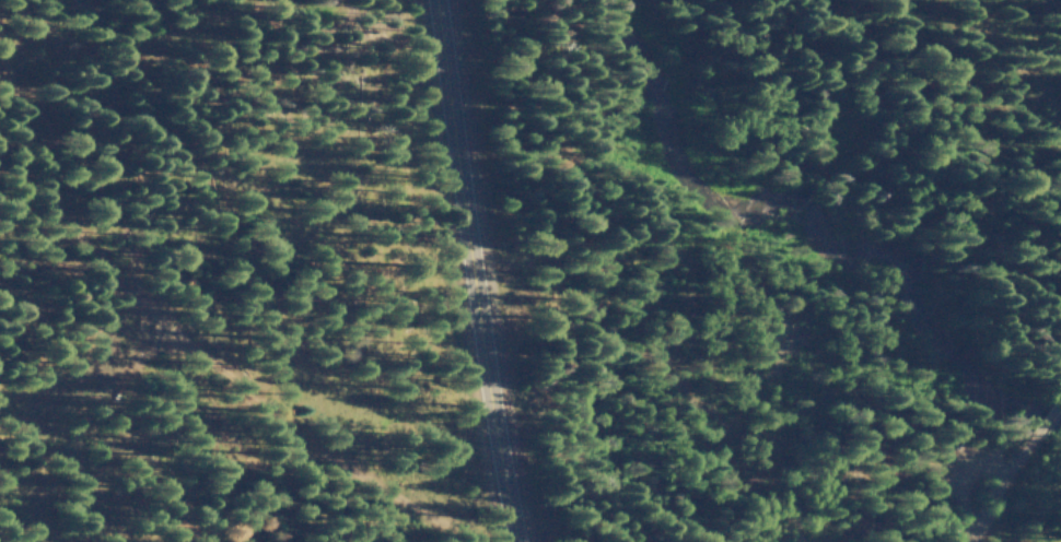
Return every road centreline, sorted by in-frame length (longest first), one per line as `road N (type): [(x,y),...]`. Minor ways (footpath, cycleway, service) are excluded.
road 1 (secondary): [(512,541),(493,453),(435,0)]

